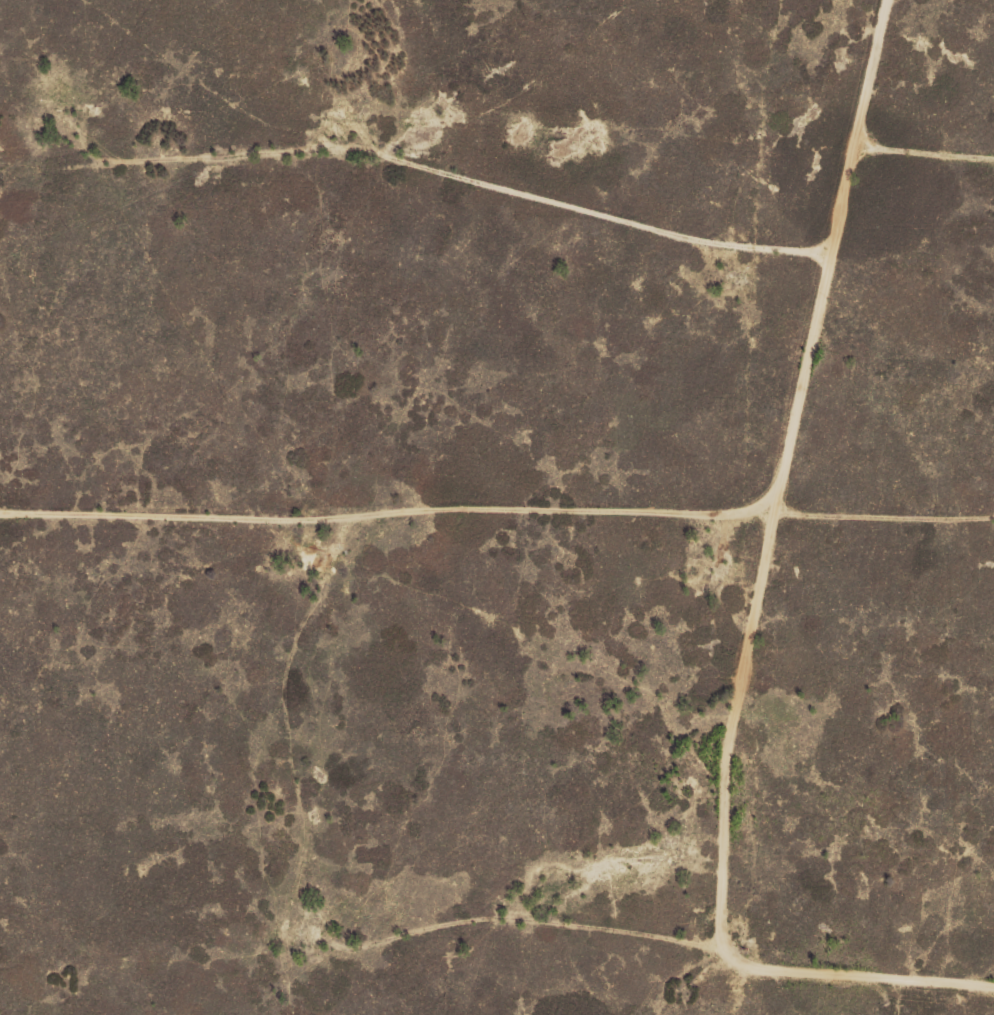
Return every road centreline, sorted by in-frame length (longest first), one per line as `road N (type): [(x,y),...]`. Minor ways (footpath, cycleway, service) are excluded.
road 1 (track): [(937,0),(872,259),(836,481),(801,527),(372,522),(171,233),(171,172),(128,139)]
road 2 (track): [(372,522),(347,704),(352,927),(372,958),(584,937),(786,968),(806,988),(993,1007)]
road 3 (track): [(171,172),(327,147),(519,168),(640,213),(872,259)]
road 4 (track): [(801,527),(771,618),(766,821),(786,968)]
road 5 (track): [(327,147),(317,112),(144,0)]
road 6 (track): [(993,540),(801,527)]

